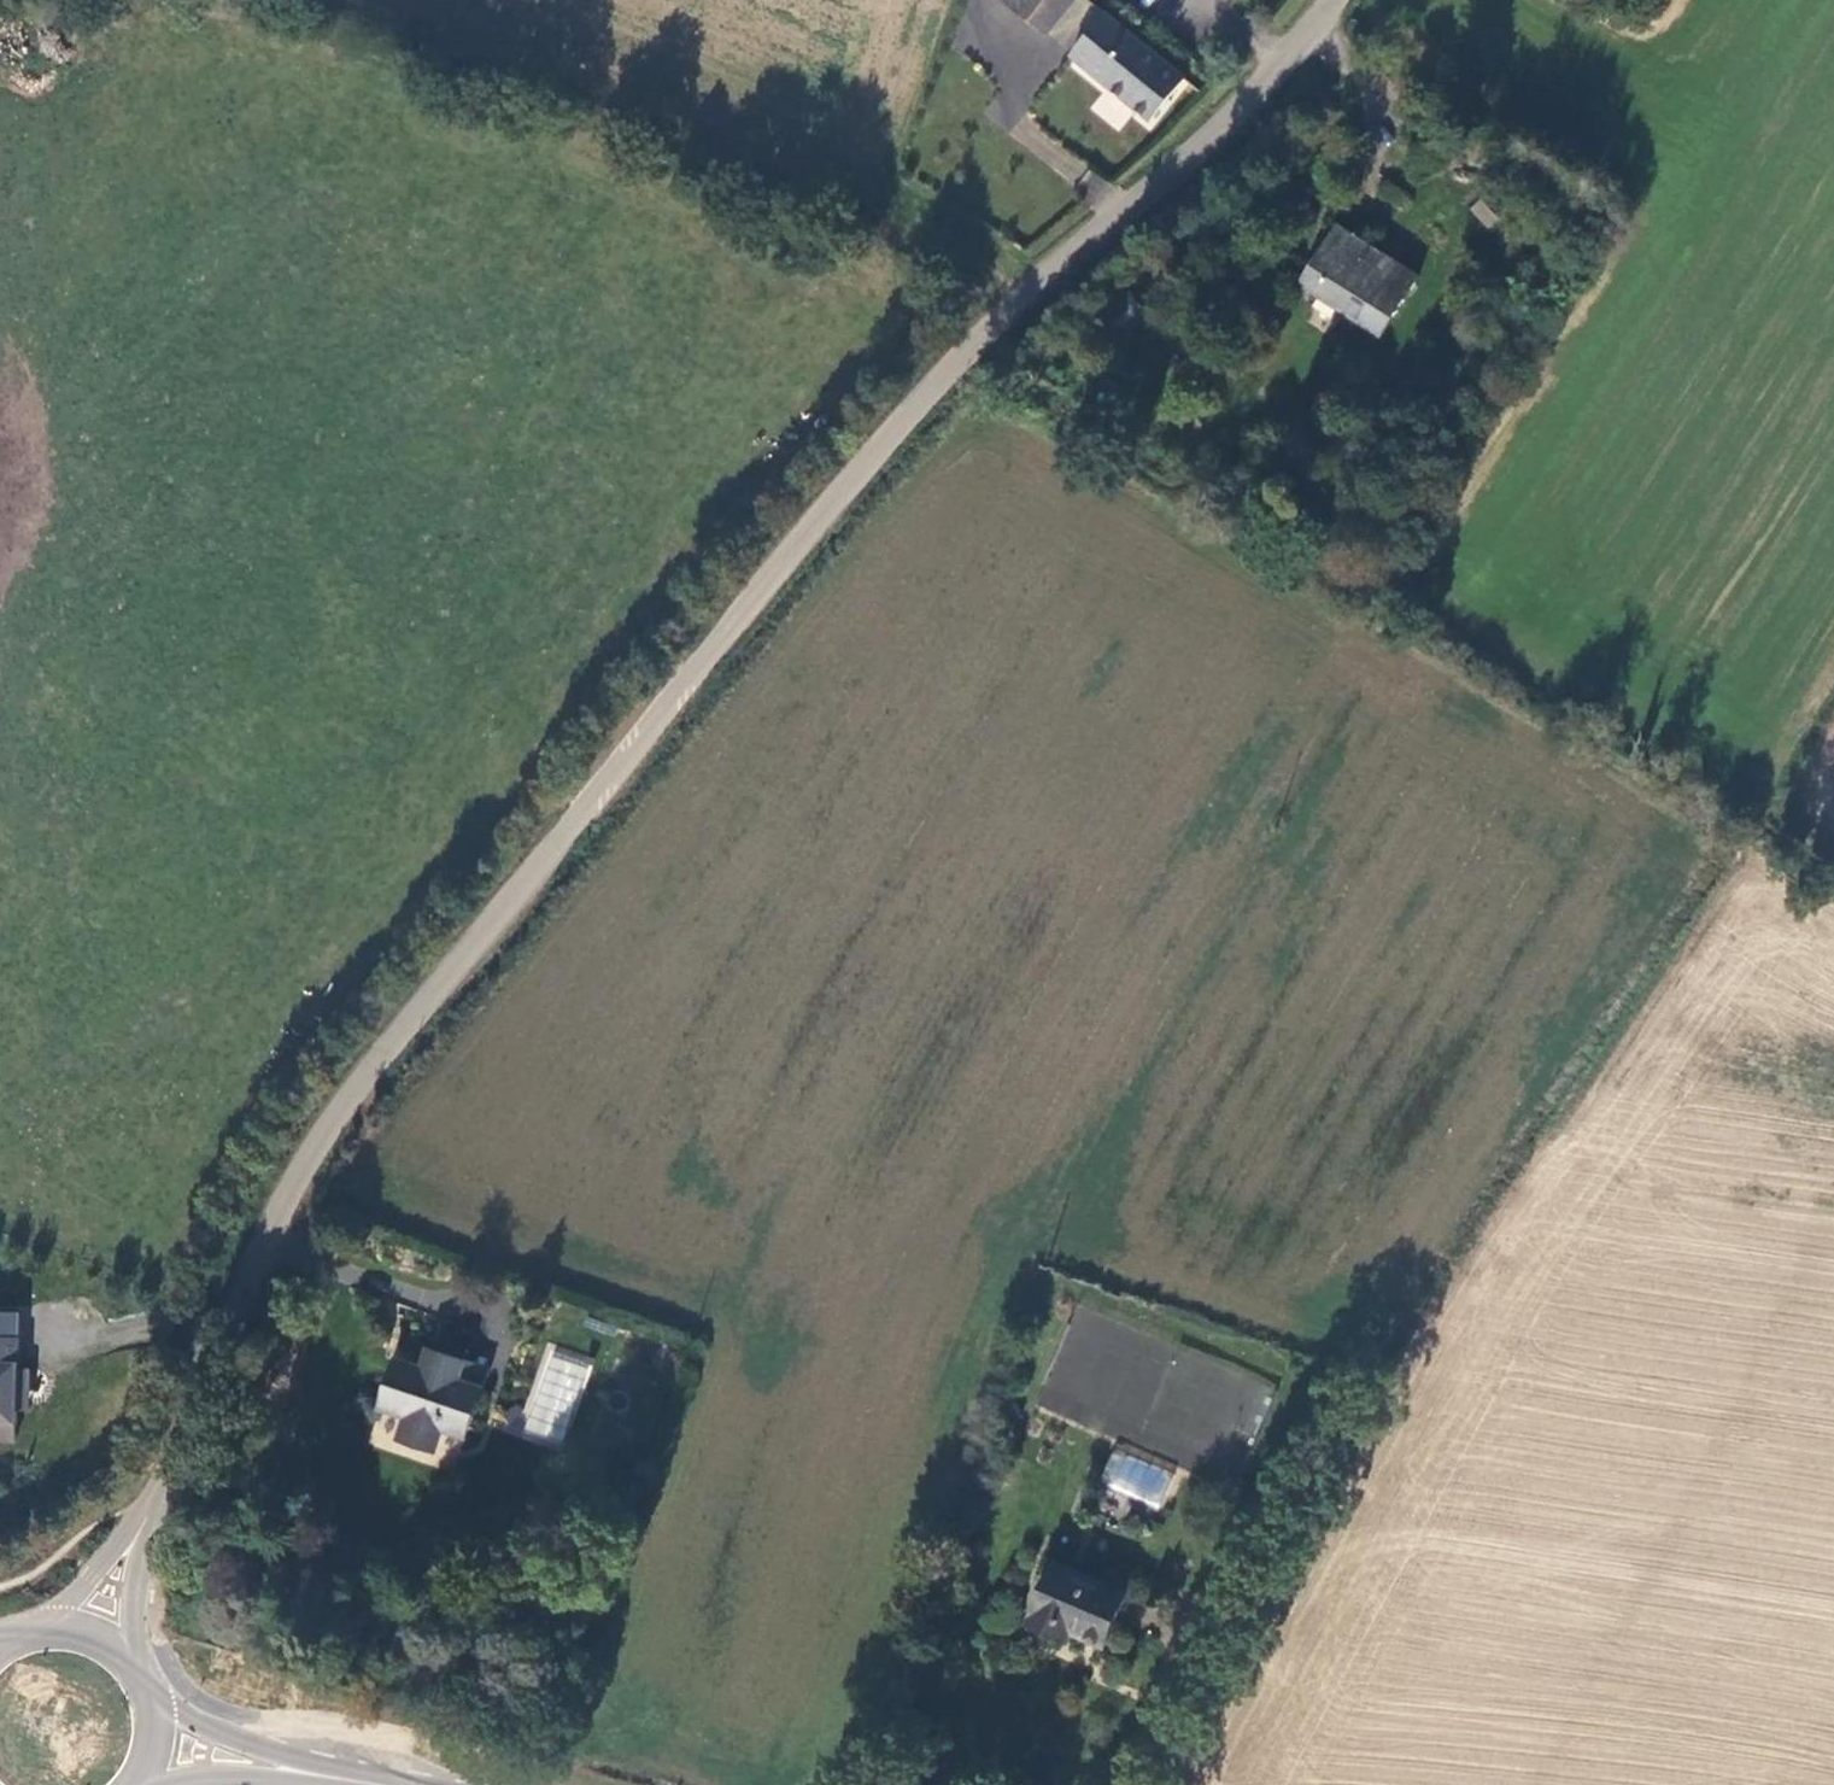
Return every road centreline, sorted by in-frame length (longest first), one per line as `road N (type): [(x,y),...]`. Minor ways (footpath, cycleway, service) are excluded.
road 1 (tertiary): [(137,1534),(257,1257),(351,1097),(876,453),(976,346),(1246,111),(1335,0)]
road 2 (secondary): [(315,1774),(208,1731),(149,1697)]
road 3 (secondary): [(137,1783),(315,1774)]
road 4 (tertiary): [(137,1534),(50,1634)]
road 5 (tertiary): [(127,1662),(137,1534)]

